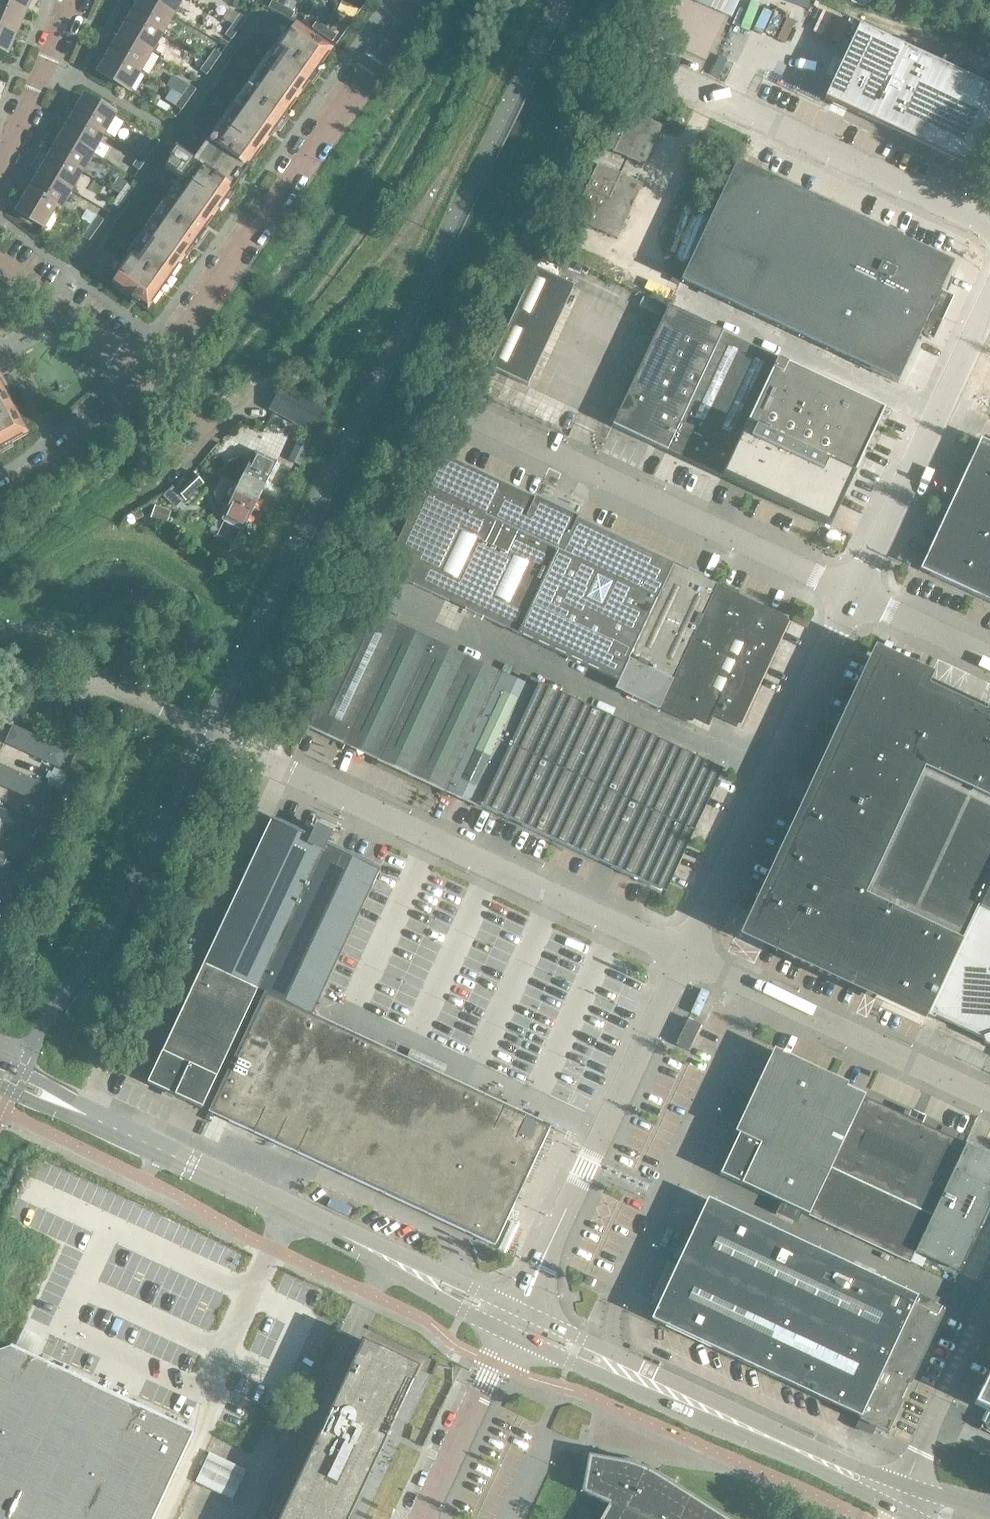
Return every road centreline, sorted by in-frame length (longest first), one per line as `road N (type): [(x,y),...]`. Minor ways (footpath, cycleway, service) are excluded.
road 1 (unclassified): [(685,956),(100,680)]
road 2 (residential): [(144,375),(414,0)]
road 3 (unclassified): [(854,595),(458,418)]
road 4 (unclassified): [(989,244),(894,183),(632,56)]
road 5 (unclassified): [(685,956),(854,595)]
road 6 (unclassified): [(521,1309),(685,956)]
road 7 (tertiary): [(337,1233),(0,1074)]
road 8 (unclassified): [(989,1099),(685,956)]
road 9 (unclassified): [(854,595),(989,297)]
road 10 (tertiary): [(751,1430),(521,1309)]
road 11 (tertiary): [(511,1334),(751,1430)]
road 12 (unclassified): [(900,1496),(989,1282)]
road 13 (unclassified): [(423,1518),(511,1334)]
road 14 (tertiary): [(337,1233),(511,1334)]
road 15 (tertiary): [(521,1309),(337,1233)]
road 16 (residential): [(0,499),(76,446),(144,375)]
road 17 (unclassified): [(77,0),(0,174)]
road 18 (residential): [(0,256),(144,375)]
road 19 (tertiary): [(900,1496),(751,1430)]

